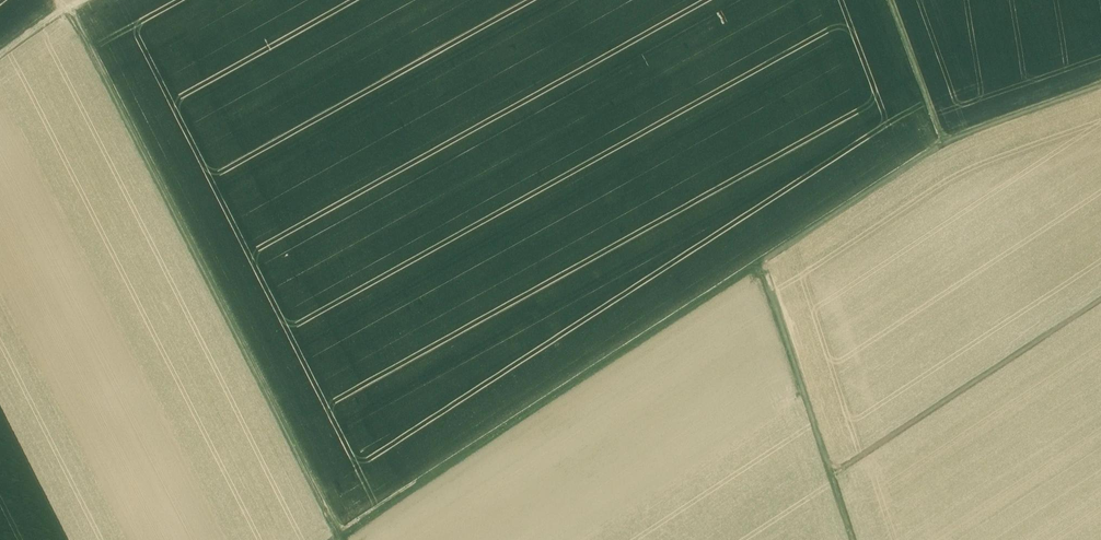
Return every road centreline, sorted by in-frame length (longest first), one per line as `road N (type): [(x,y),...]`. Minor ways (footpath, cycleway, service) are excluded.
road 1 (track): [(337,539),(918,159),(1100,85)]
road 2 (track): [(340,539),(66,8)]
road 3 (track): [(831,475),(1100,299)]
road 4 (track): [(762,262),(853,539)]
road 5 (track): [(950,142),(898,0)]

